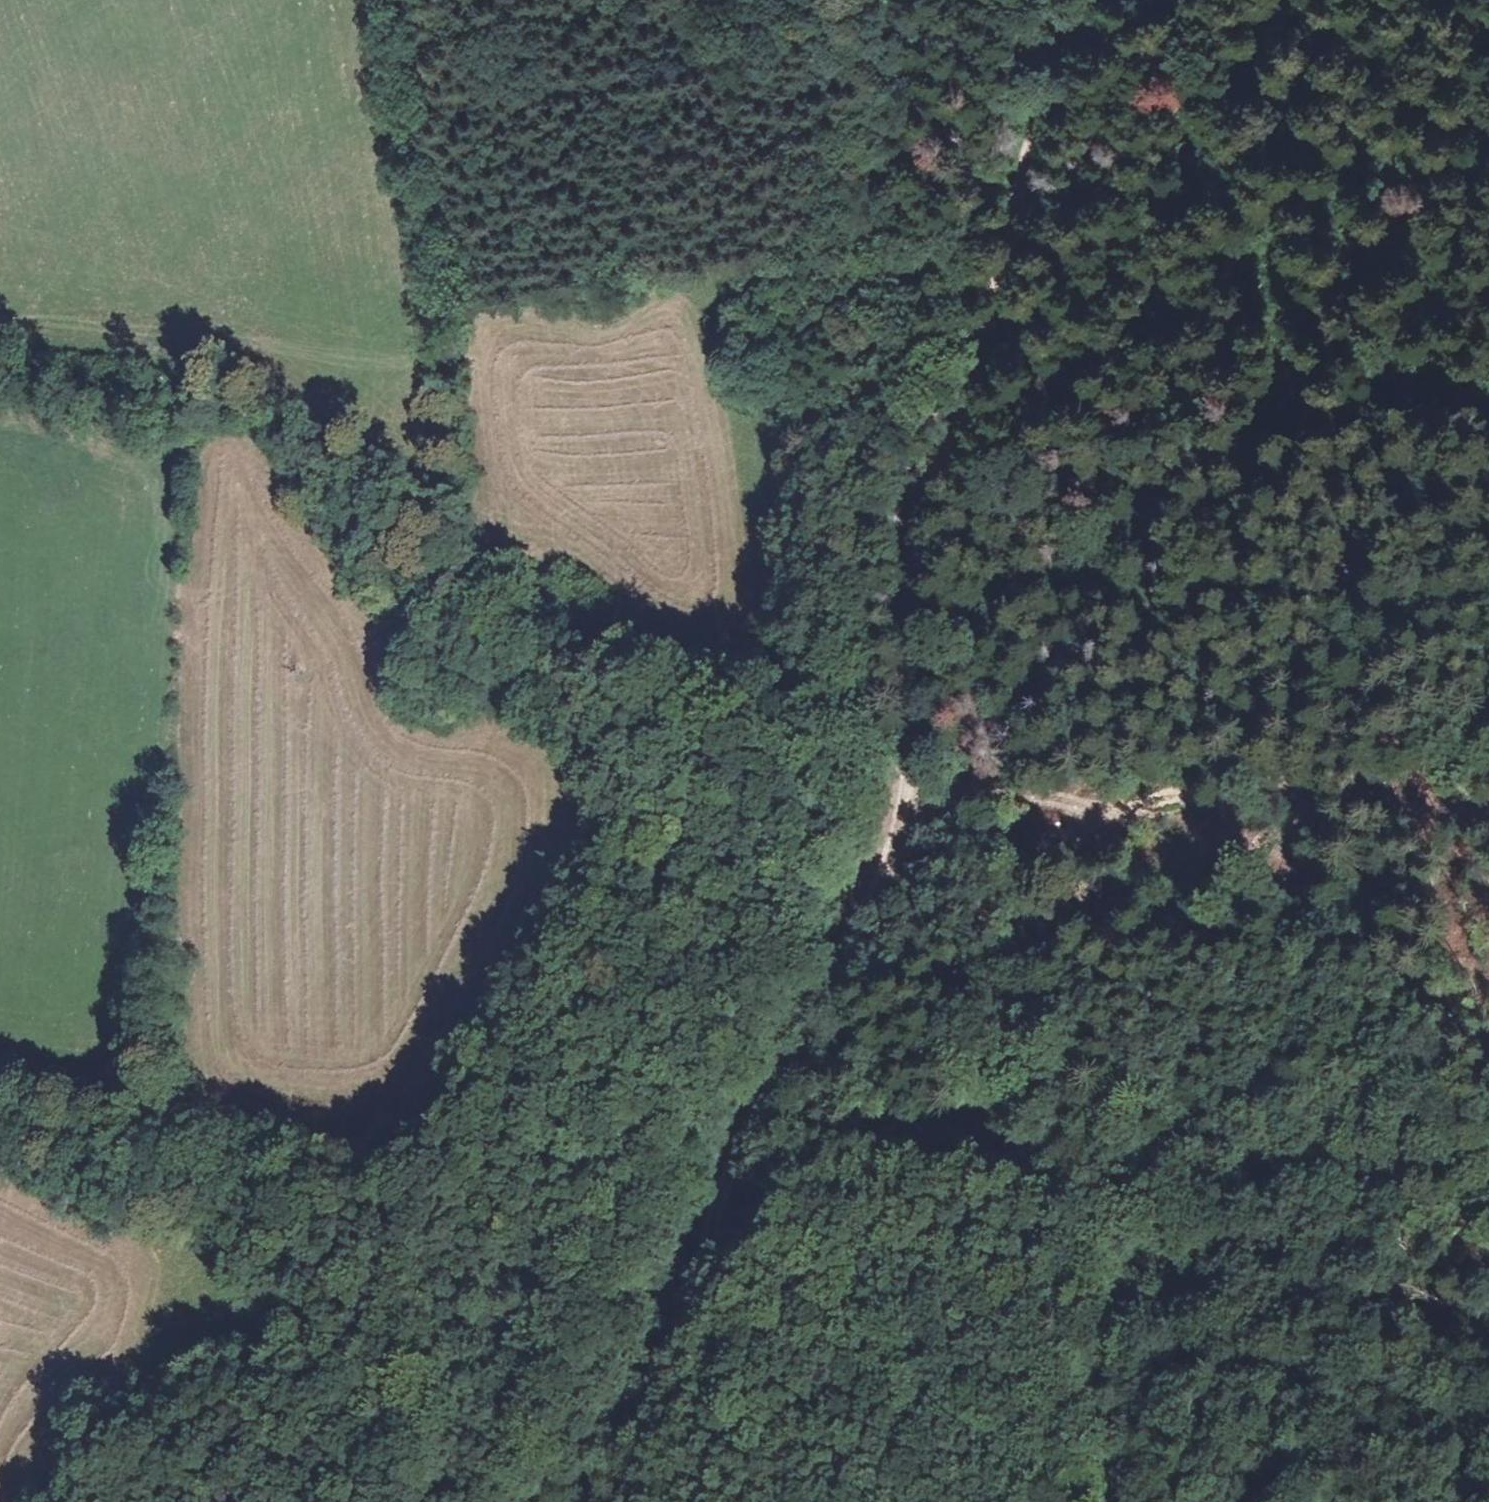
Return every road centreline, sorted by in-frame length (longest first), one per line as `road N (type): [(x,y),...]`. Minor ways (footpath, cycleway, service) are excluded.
road 1 (track): [(584,1501),(623,1451),(806,1058),(920,709),(904,619),(953,420),(1059,80),(1109,0)]

